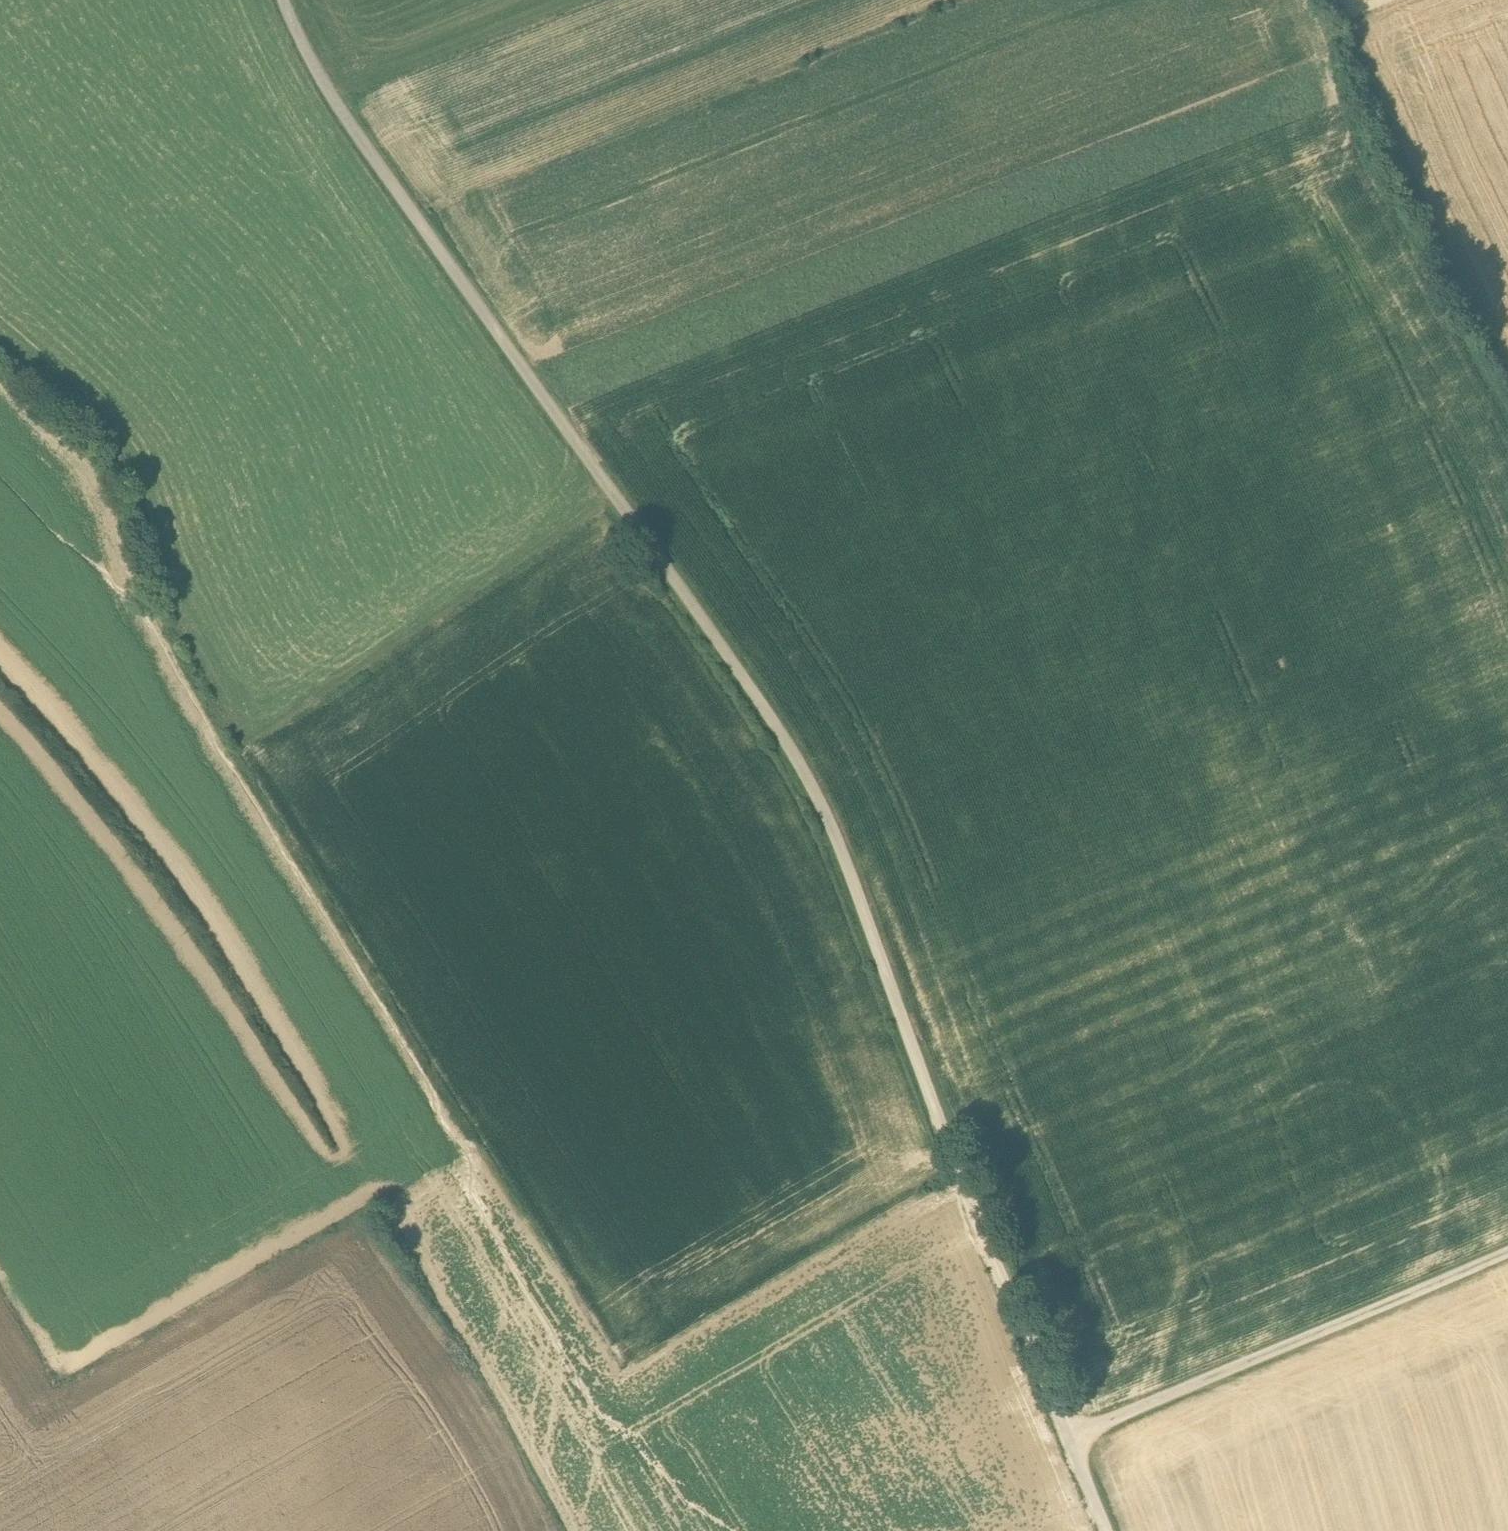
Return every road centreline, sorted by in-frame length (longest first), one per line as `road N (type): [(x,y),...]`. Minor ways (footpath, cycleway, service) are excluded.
road 1 (unclassified): [(1105,1530),(808,781),(343,113),(283,0)]
road 2 (track): [(1068,1435),(1507,1251)]

